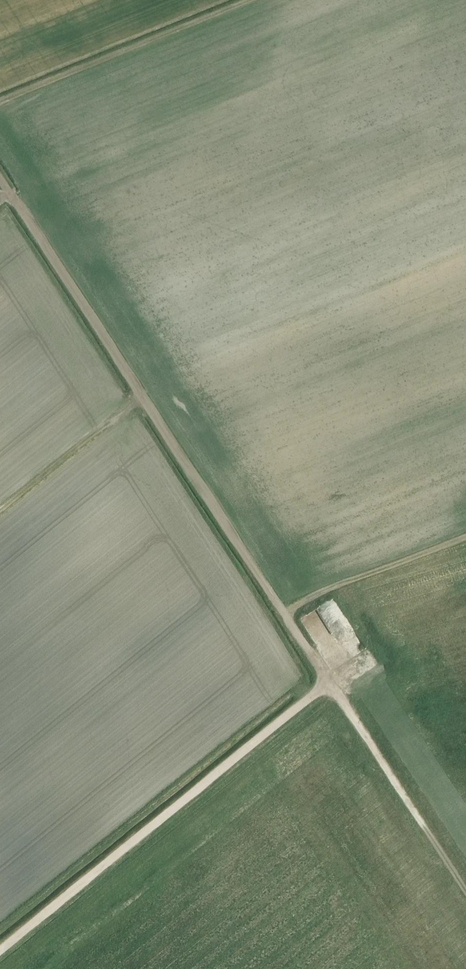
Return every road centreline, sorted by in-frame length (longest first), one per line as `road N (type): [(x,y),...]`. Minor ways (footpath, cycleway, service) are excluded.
road 1 (track): [(0,178),(328,682)]
road 2 (track): [(0,951),(328,682)]
road 3 (track): [(0,103),(254,0)]
road 4 (track): [(328,682),(465,891)]
road 5 (track): [(0,510),(141,395)]

